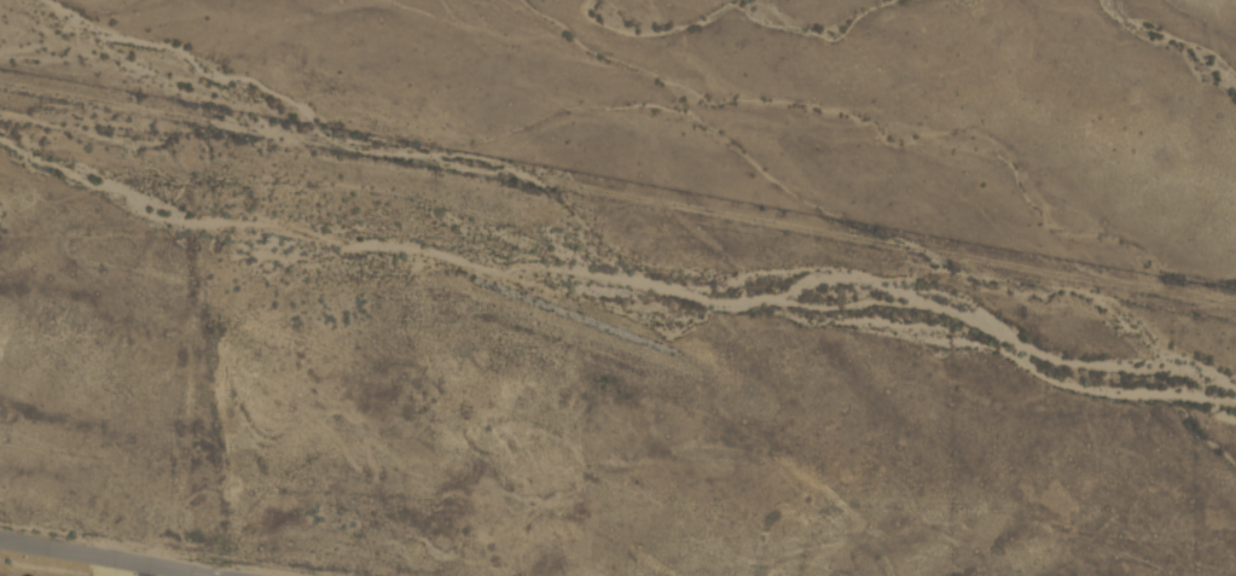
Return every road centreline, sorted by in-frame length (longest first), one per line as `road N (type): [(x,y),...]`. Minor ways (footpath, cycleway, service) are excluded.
road 1 (tertiary): [(0,538),(218,575)]

